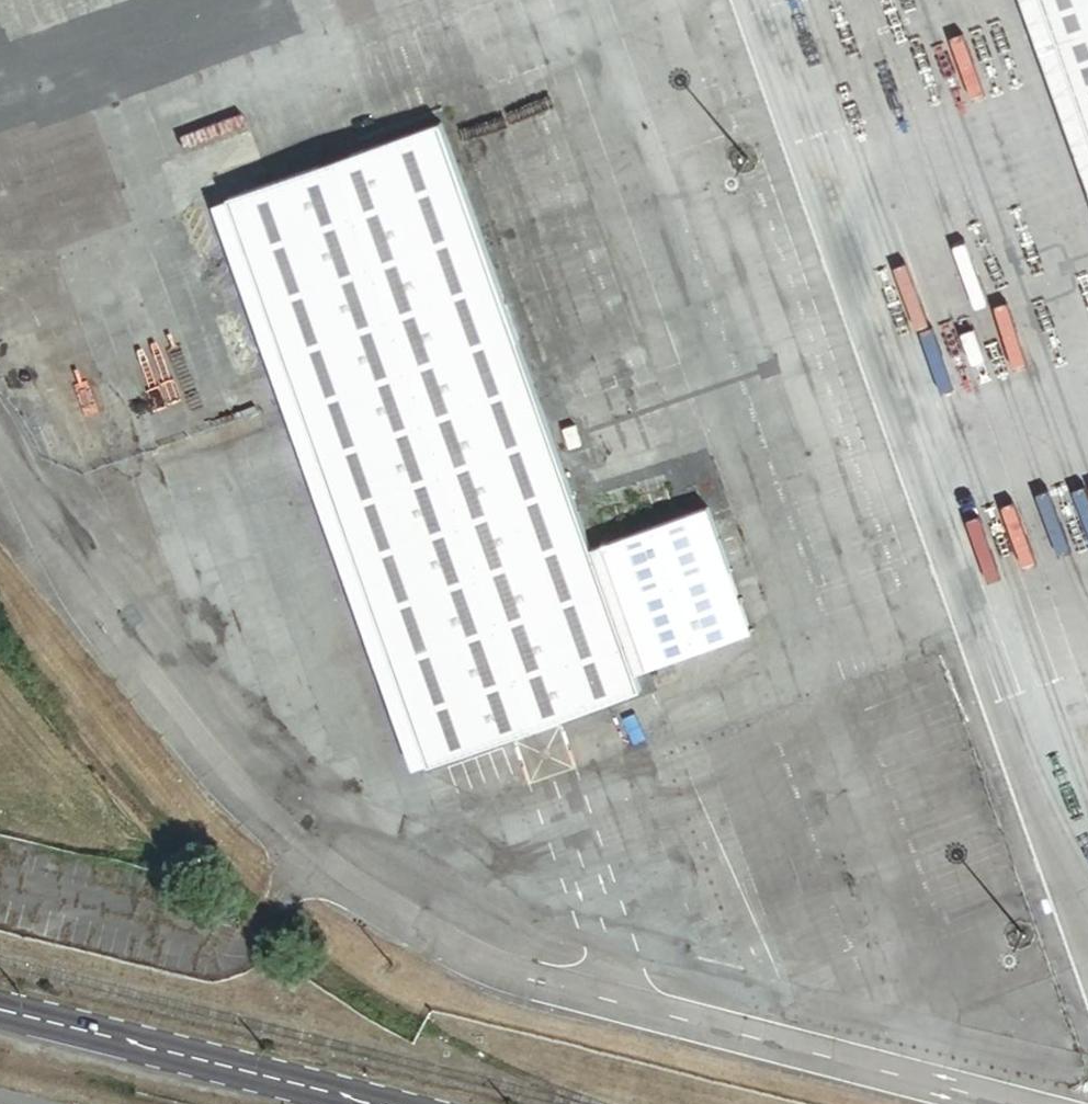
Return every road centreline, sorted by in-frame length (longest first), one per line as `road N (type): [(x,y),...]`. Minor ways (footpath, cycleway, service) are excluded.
road 1 (tertiary): [(0,1012),(371,1103)]

